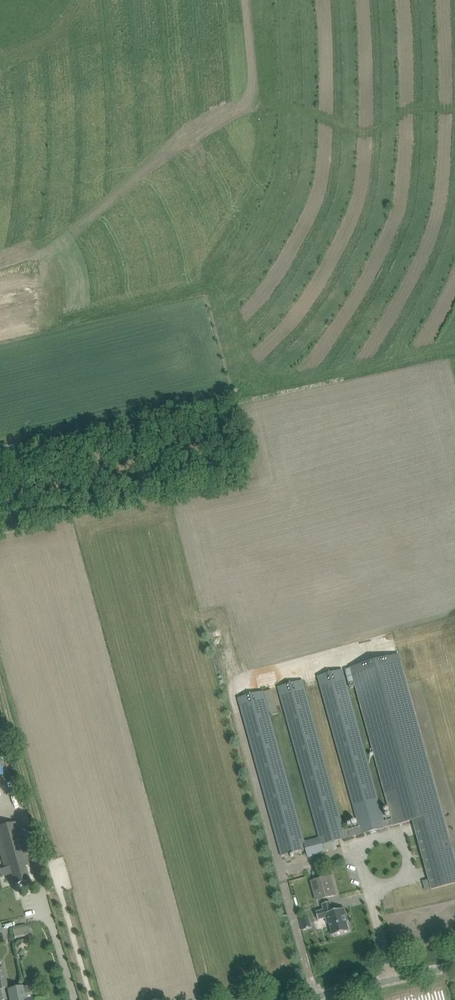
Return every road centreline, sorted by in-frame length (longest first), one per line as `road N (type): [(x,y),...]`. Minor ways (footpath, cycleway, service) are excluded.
road 1 (unclassified): [(310,999),(454,967)]

